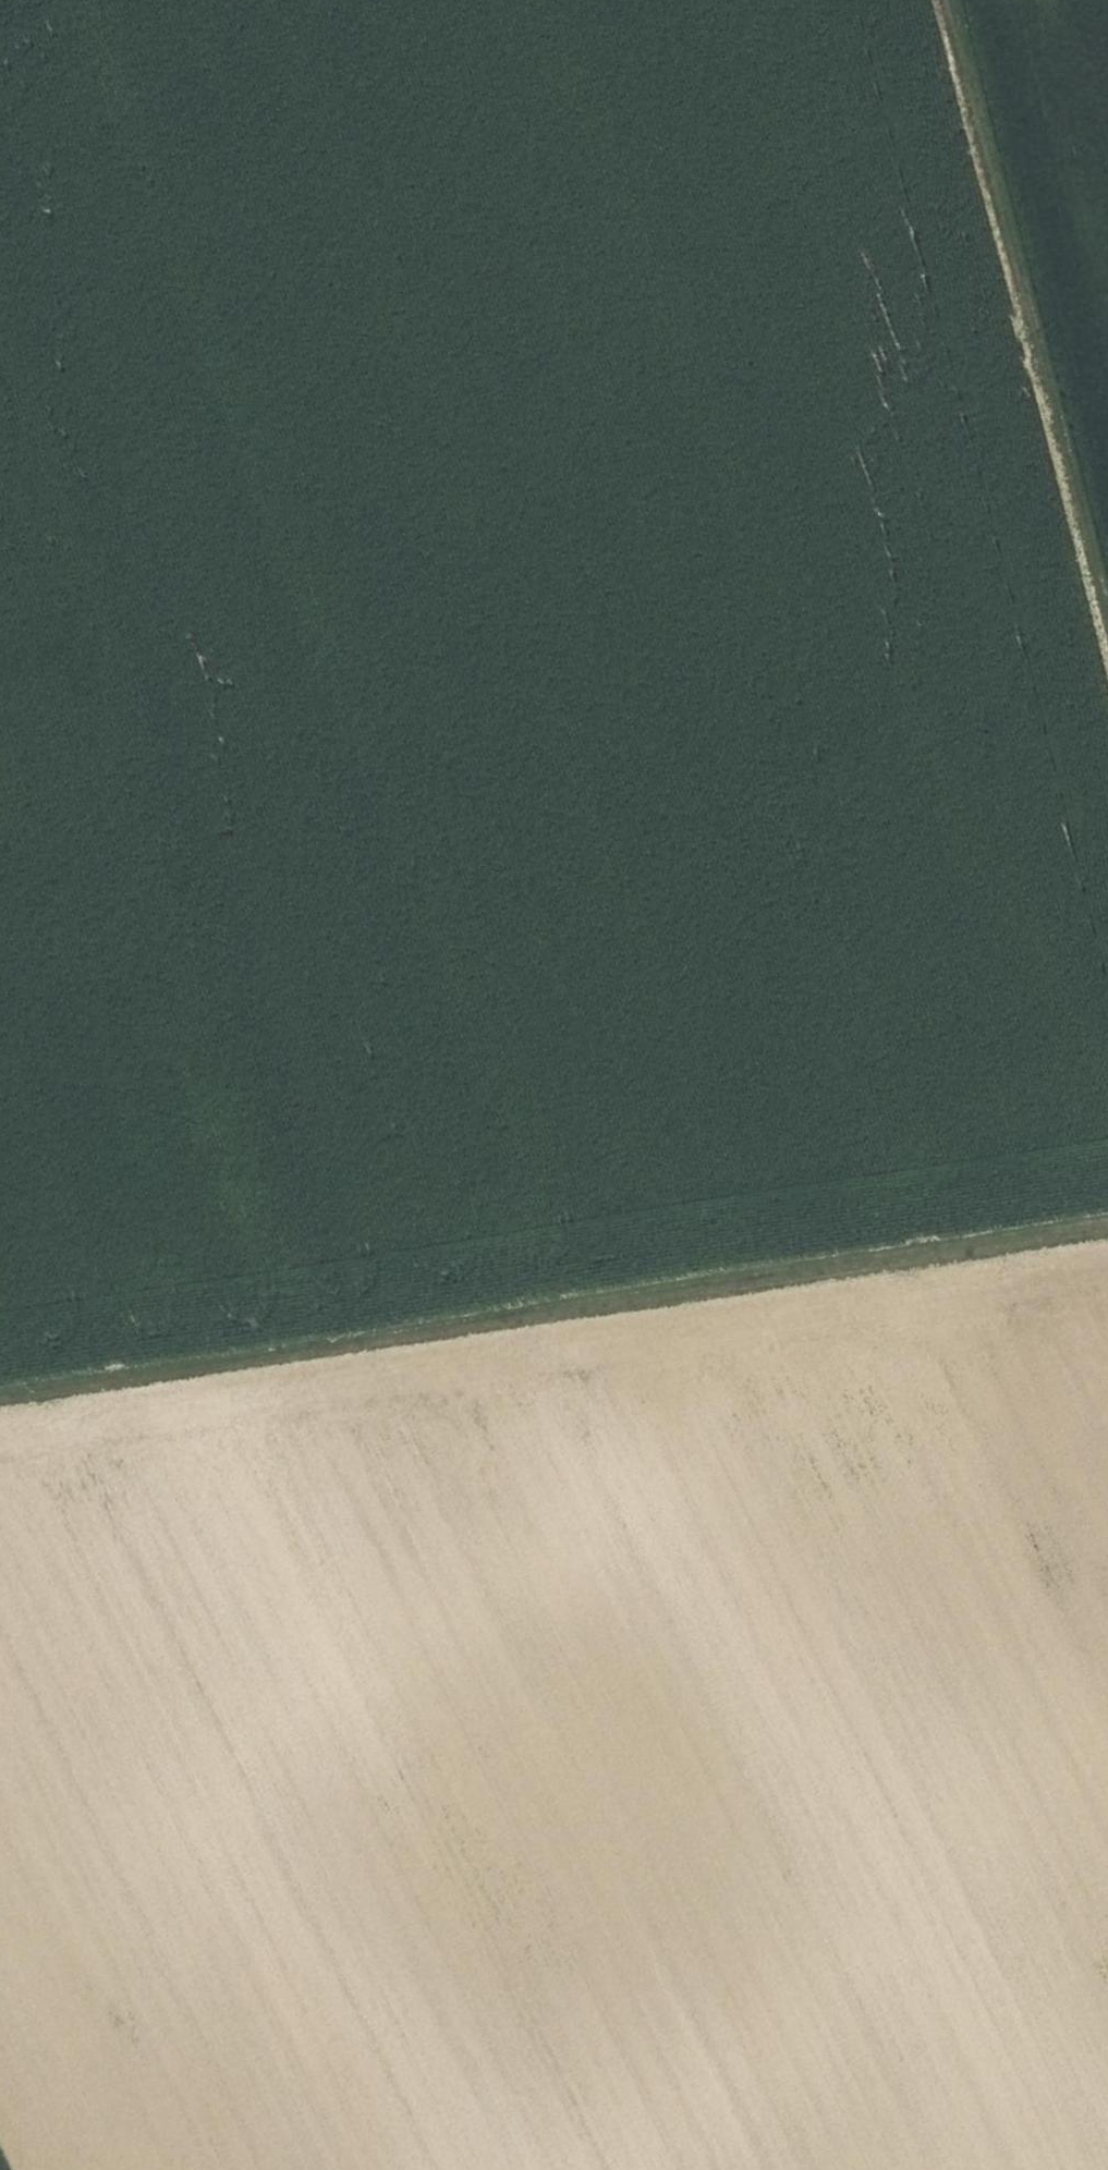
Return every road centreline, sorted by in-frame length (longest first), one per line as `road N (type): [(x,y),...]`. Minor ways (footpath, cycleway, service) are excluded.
road 1 (track): [(0,1398),(1107,1232)]
road 2 (track): [(1107,650),(942,0)]

